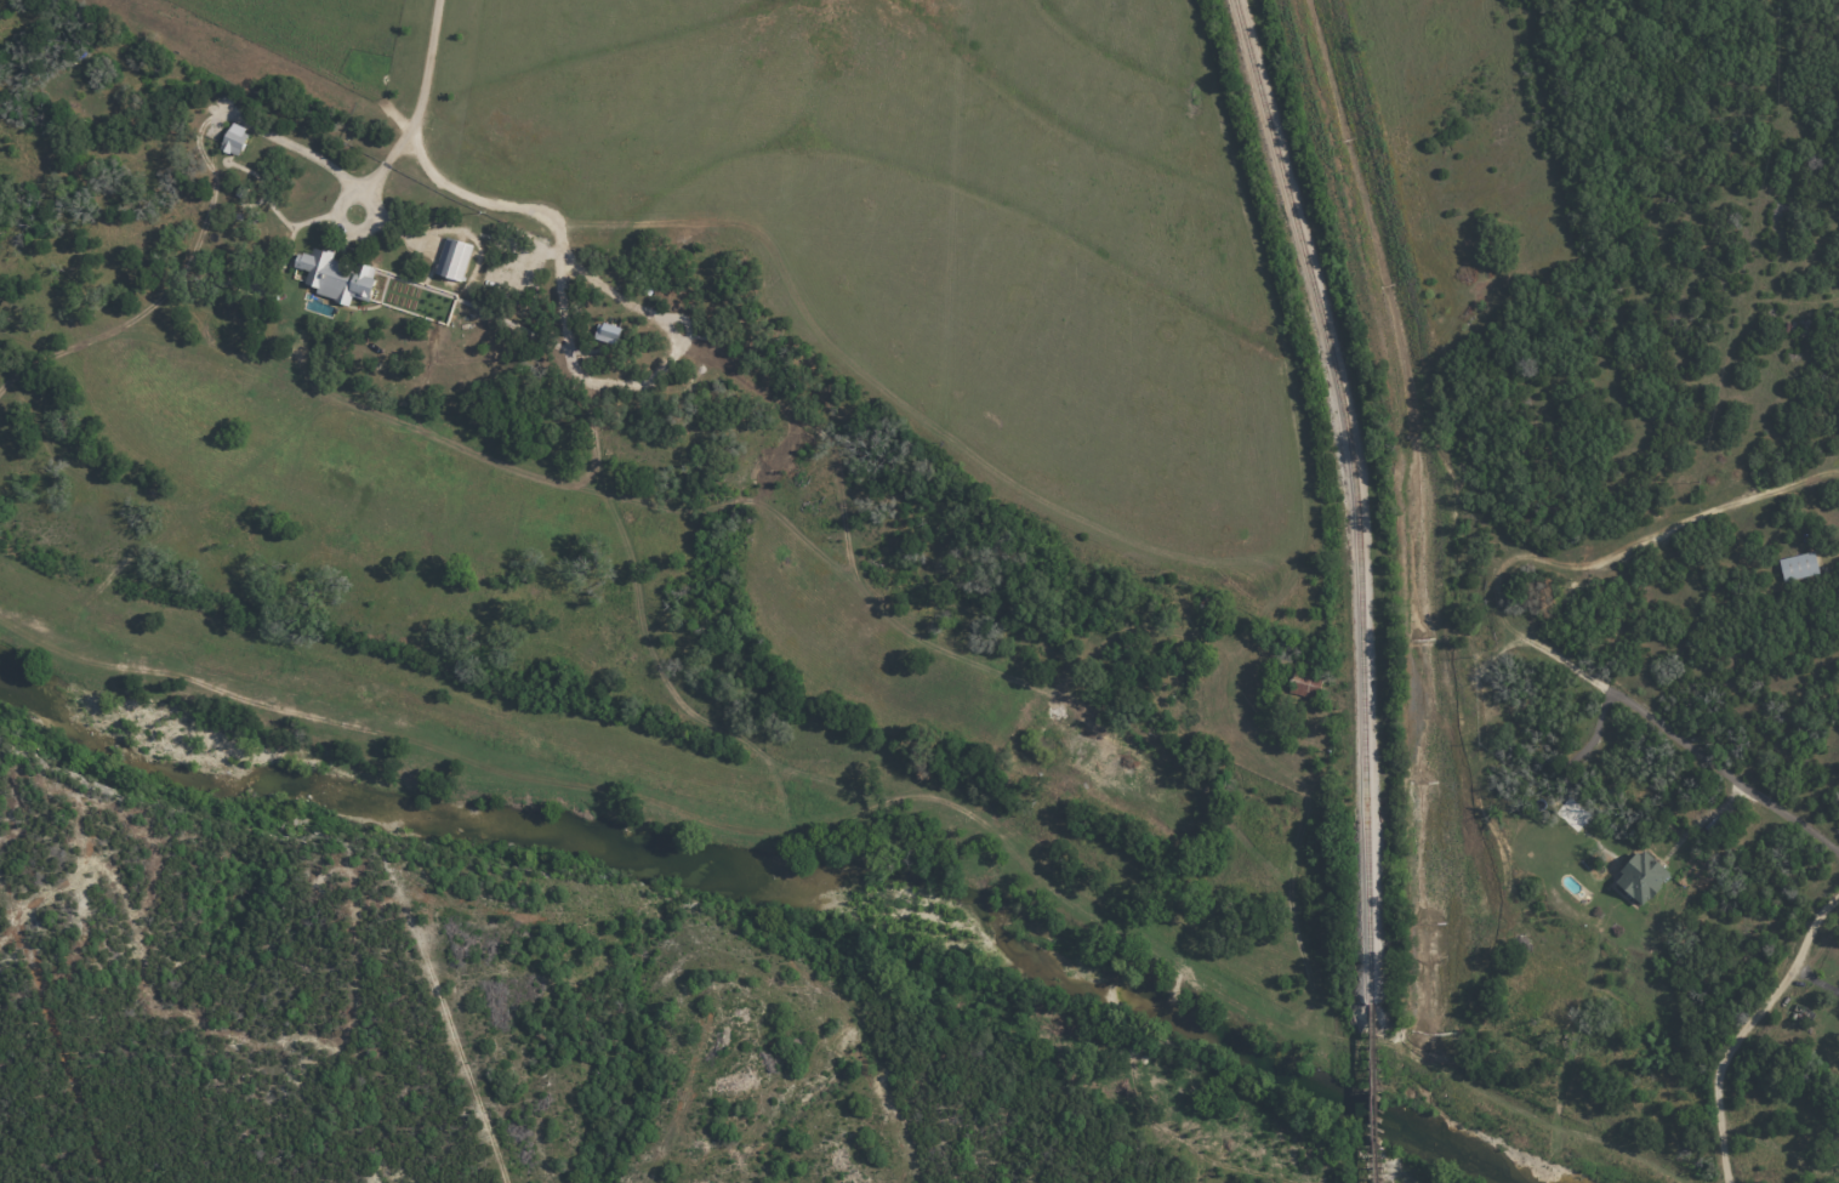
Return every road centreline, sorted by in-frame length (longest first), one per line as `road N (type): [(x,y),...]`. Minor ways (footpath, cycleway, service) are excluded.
road 1 (residential): [(1838,902),(1781,994),(1732,1051),(1724,1075),(1733,1182)]

